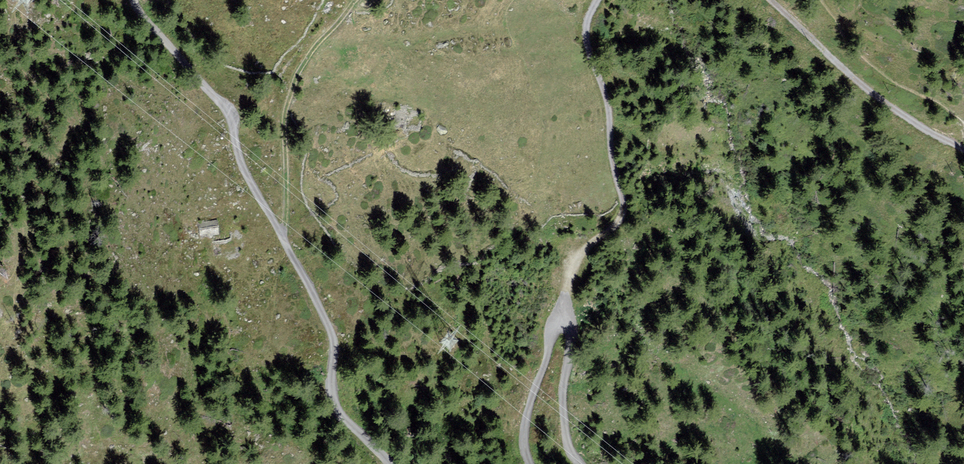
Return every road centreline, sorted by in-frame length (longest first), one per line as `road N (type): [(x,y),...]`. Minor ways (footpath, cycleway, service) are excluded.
road 1 (unclassified): [(390,463),(339,415),(328,324),(244,171),(231,121),(133,0)]
road 2 (track): [(563,316),(580,258),(622,219),(625,200),(609,97),(588,39),(598,0)]
road 3 (unclassified): [(581,463),(566,438),(562,405),(572,326),(563,316),(551,323),(527,414),(530,463)]
road 4 (track): [(281,235),(294,79),(354,0)]
road 5 (track): [(772,0),(887,103),(963,149)]

